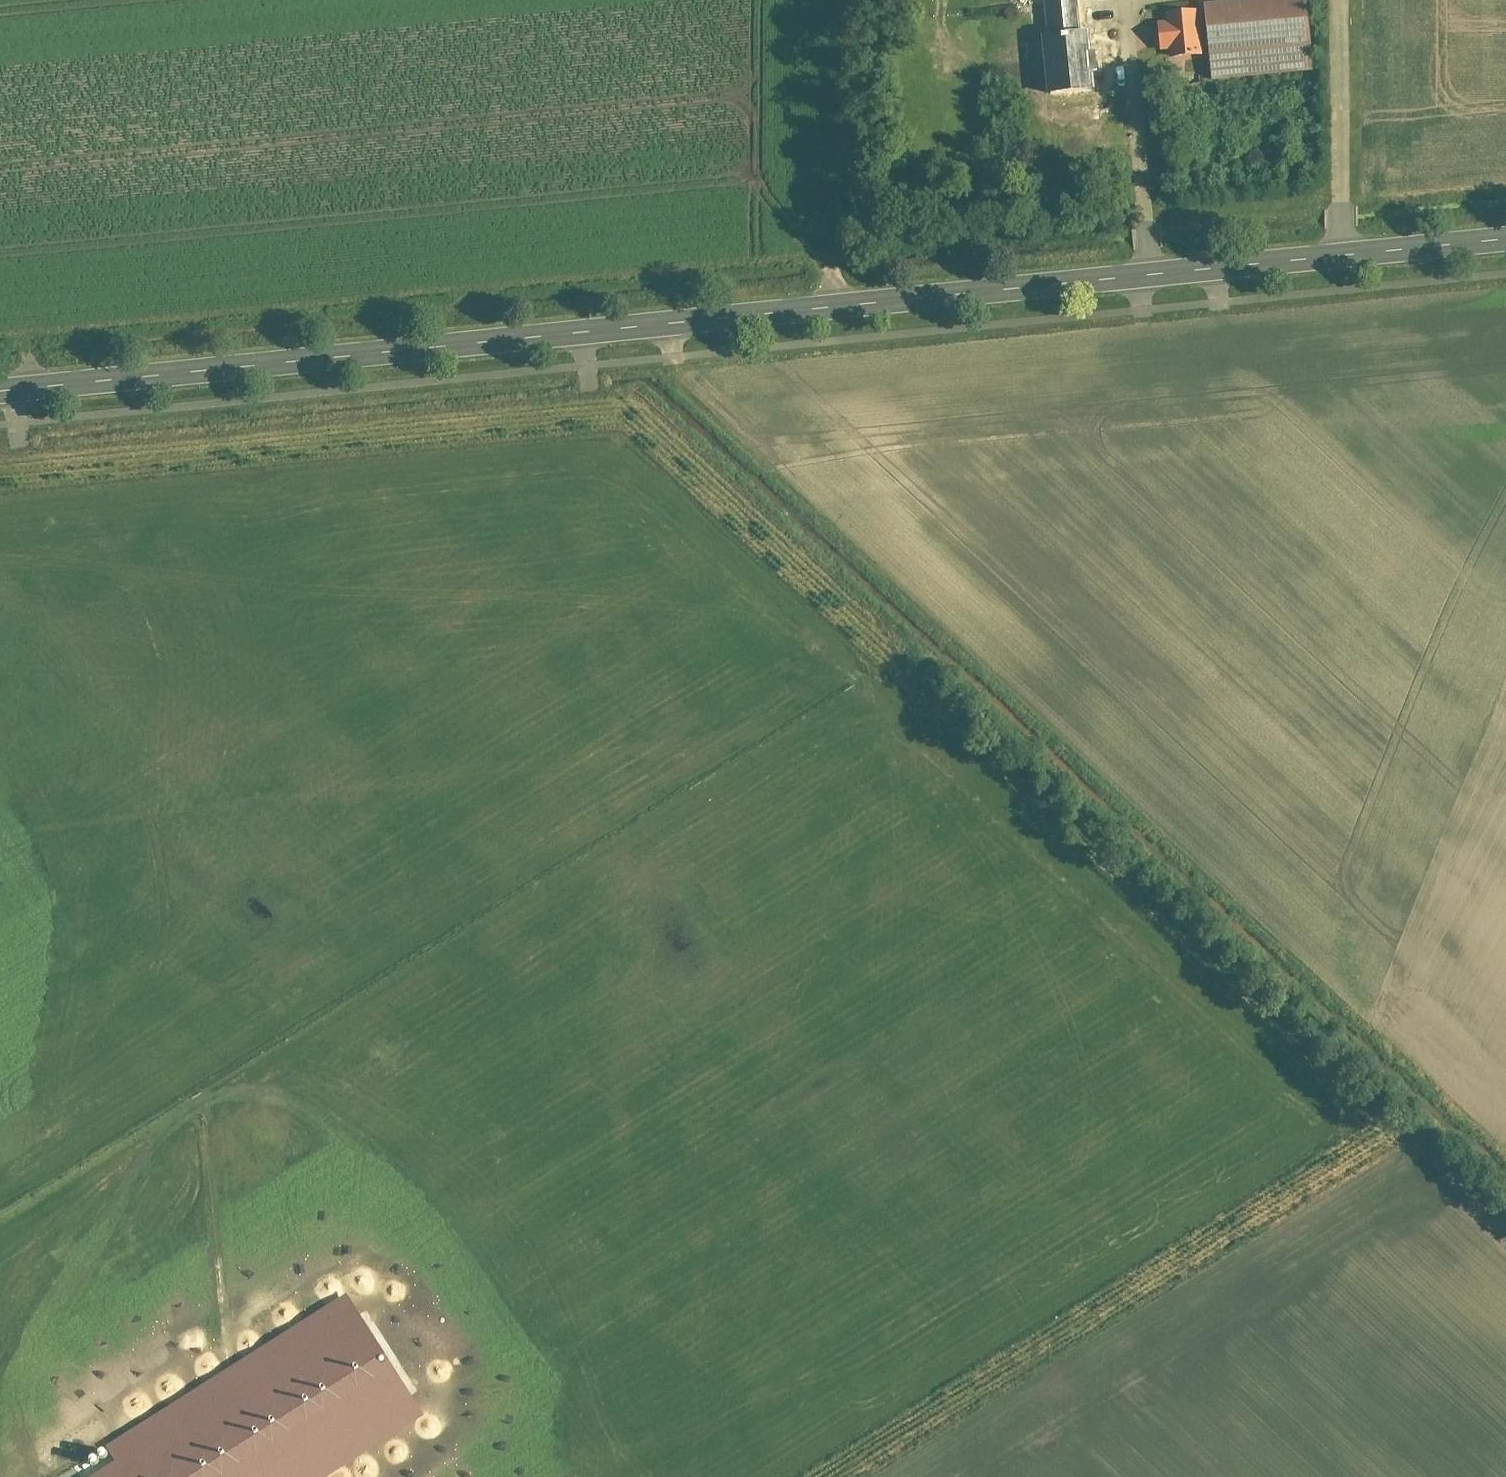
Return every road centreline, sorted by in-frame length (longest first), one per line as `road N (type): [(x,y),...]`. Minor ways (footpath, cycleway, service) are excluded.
road 1 (tertiary): [(1505,231),(0,392)]

